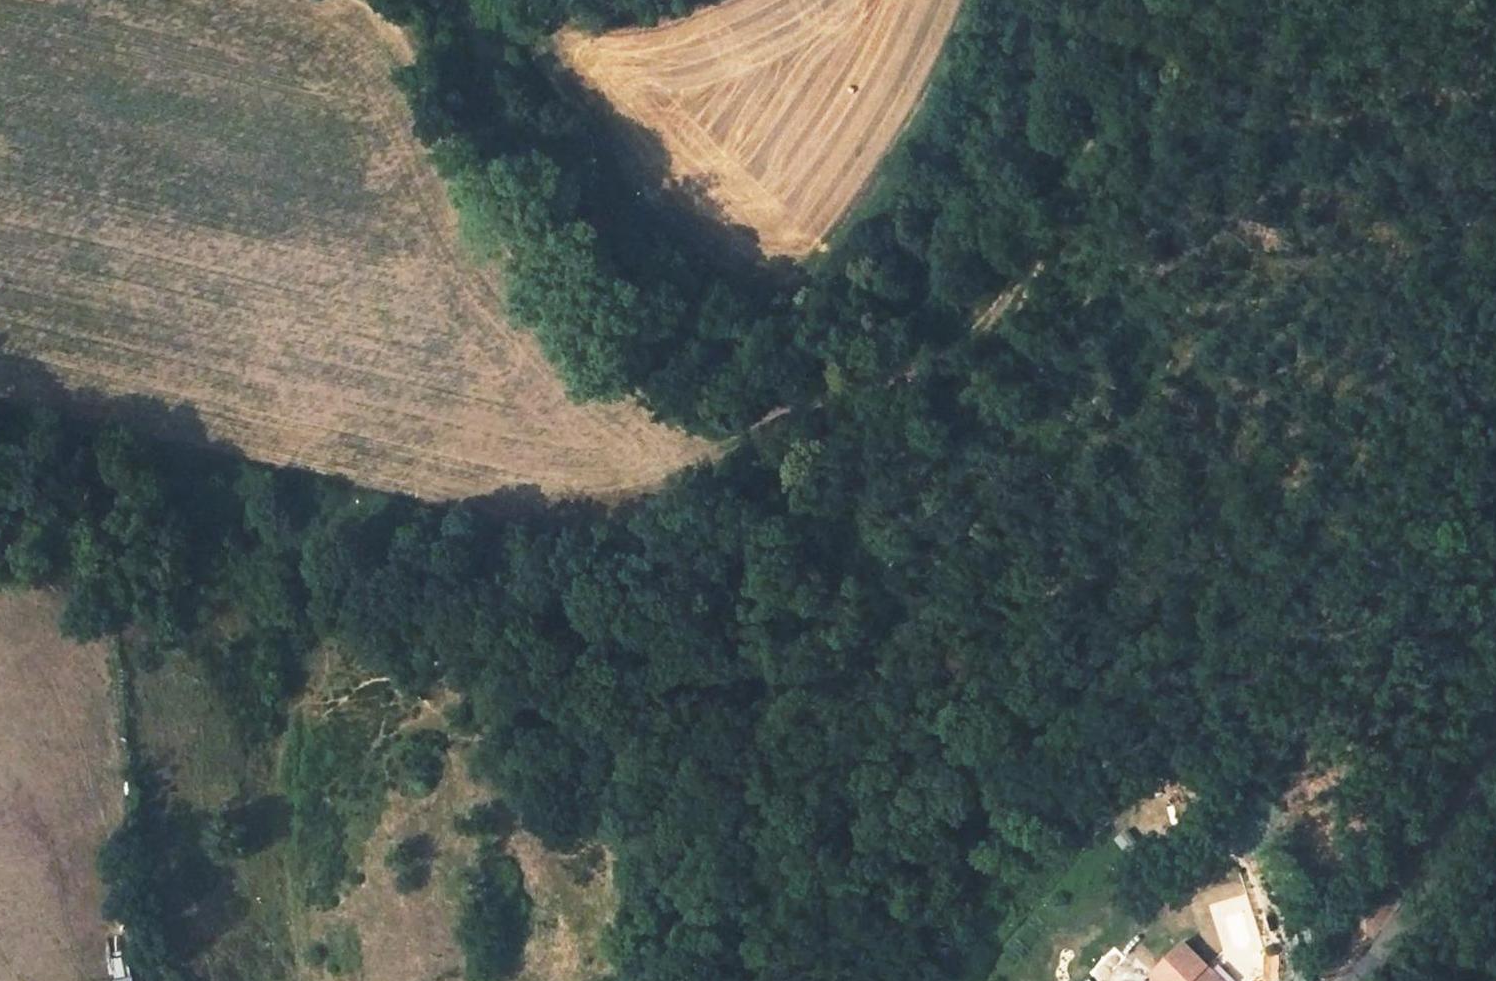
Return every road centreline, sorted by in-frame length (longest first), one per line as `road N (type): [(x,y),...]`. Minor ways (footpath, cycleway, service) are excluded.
road 1 (track): [(362,0),(421,46),(516,230),(561,289),(630,360),(717,425),(760,437),(877,404),(974,348),(1147,156),(1190,0)]
road 2 (unclassified): [(1351,980),(1495,767)]

